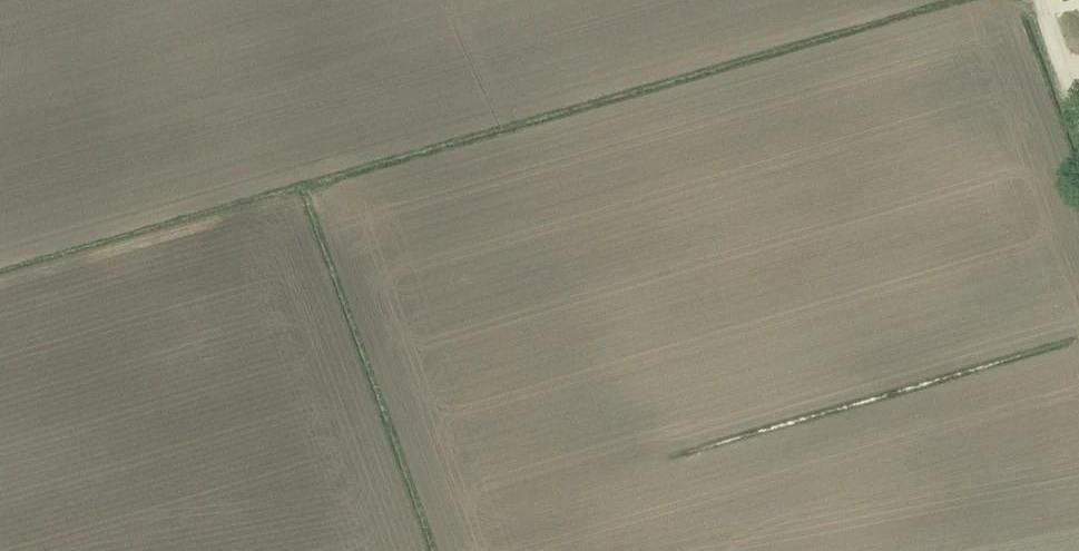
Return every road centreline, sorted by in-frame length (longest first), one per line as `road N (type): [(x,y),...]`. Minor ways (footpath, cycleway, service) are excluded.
road 1 (unclassified): [(1078,120),(1036,0)]

